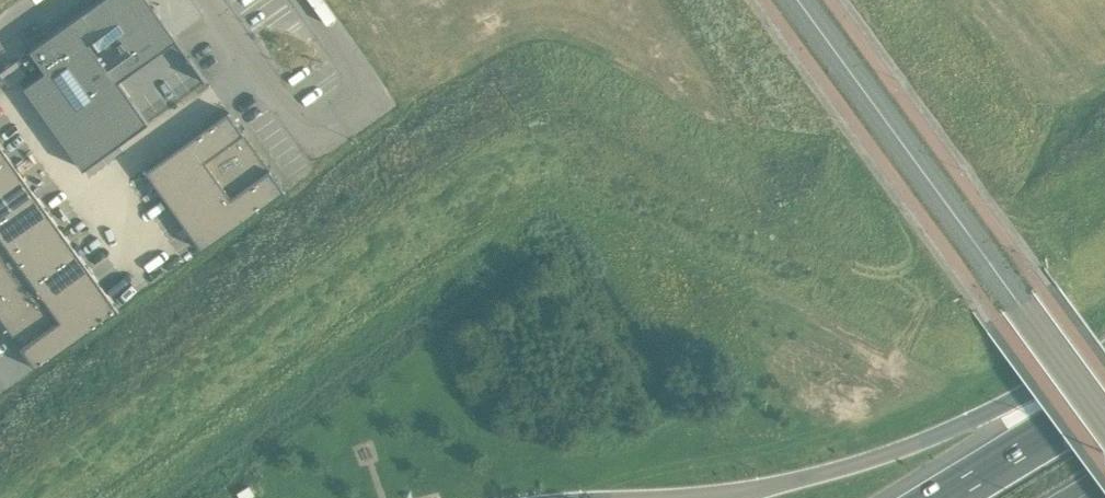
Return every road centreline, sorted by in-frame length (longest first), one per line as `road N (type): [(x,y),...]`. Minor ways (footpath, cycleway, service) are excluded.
road 1 (secondary): [(798,0),(1104,420)]
road 2 (motorway): [(1104,356),(919,442),(731,497)]
road 3 (unclassified): [(308,0),(380,100),(316,146),(210,0)]
road 4 (motorway): [(1104,403),(950,497)]

